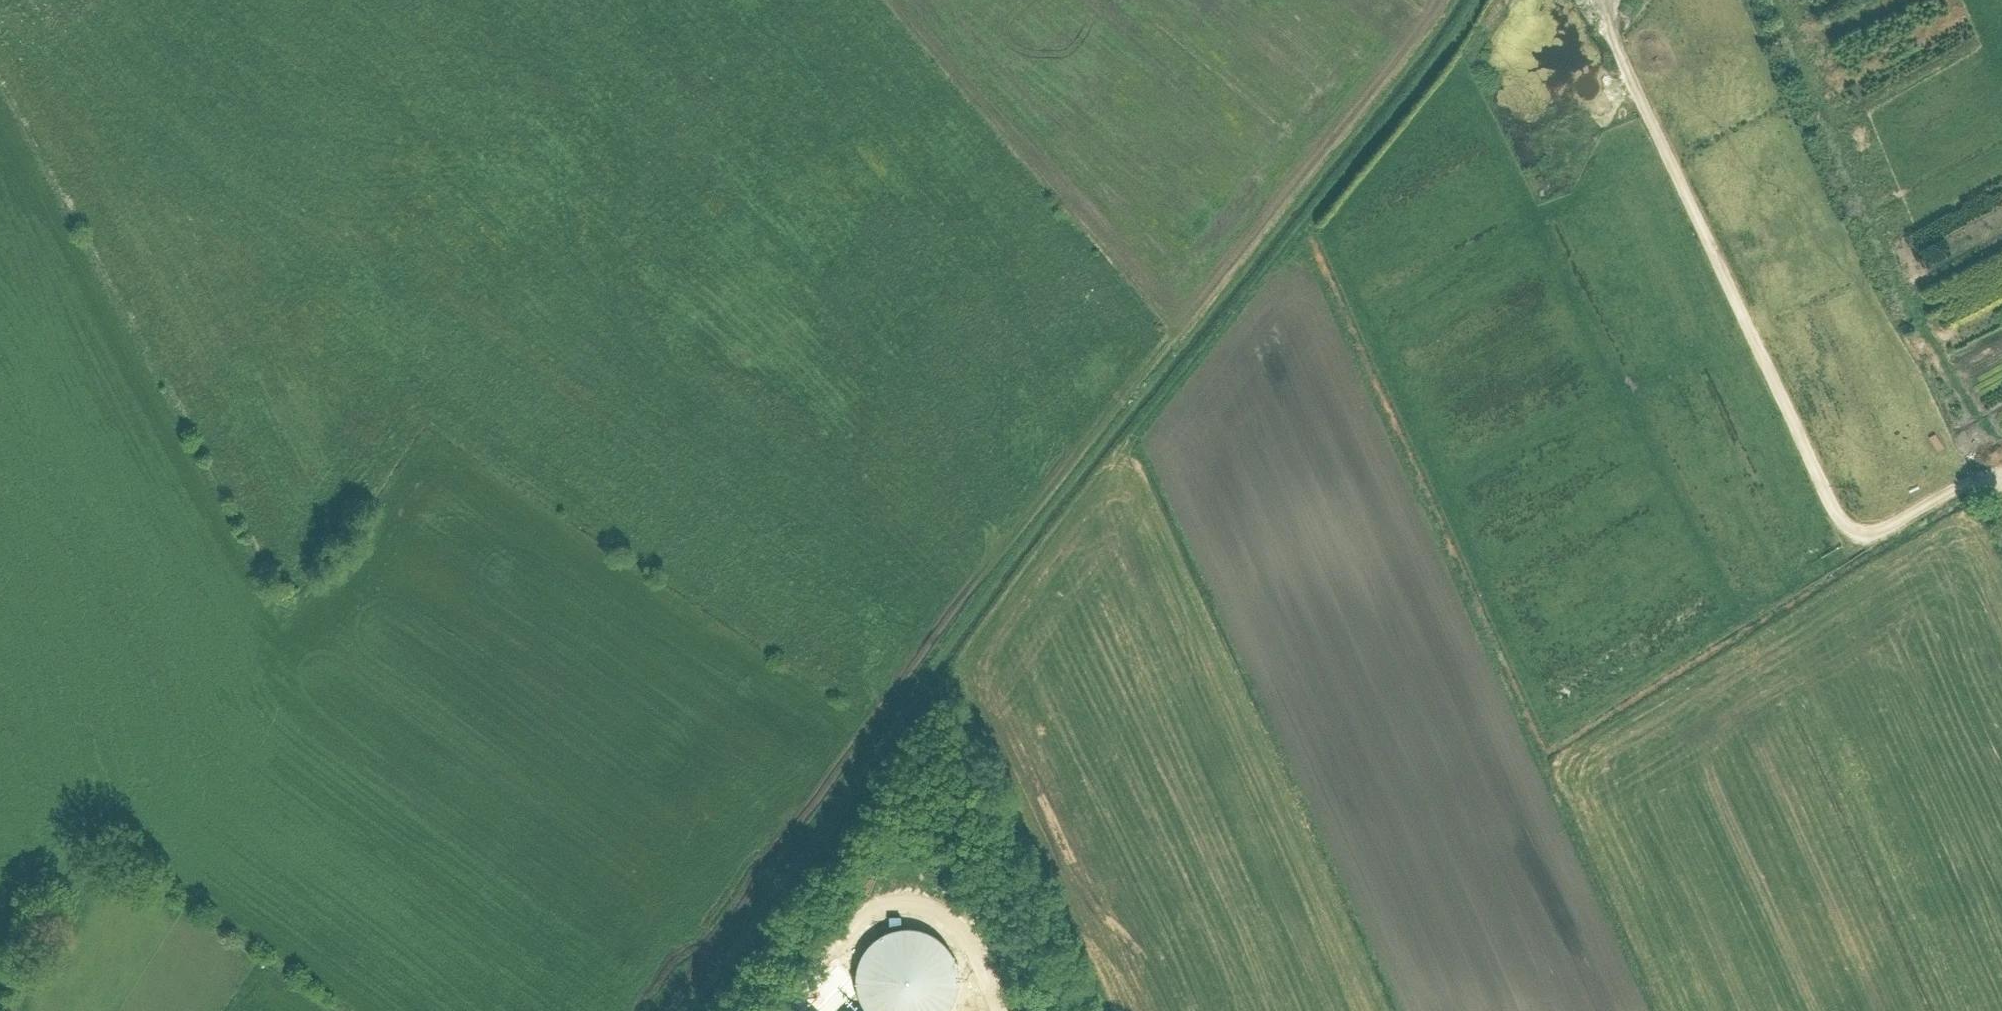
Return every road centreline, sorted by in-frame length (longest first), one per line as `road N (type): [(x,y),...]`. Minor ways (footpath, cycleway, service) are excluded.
road 1 (track): [(1629,66),(1849,529),(1879,533),(2001,468)]

